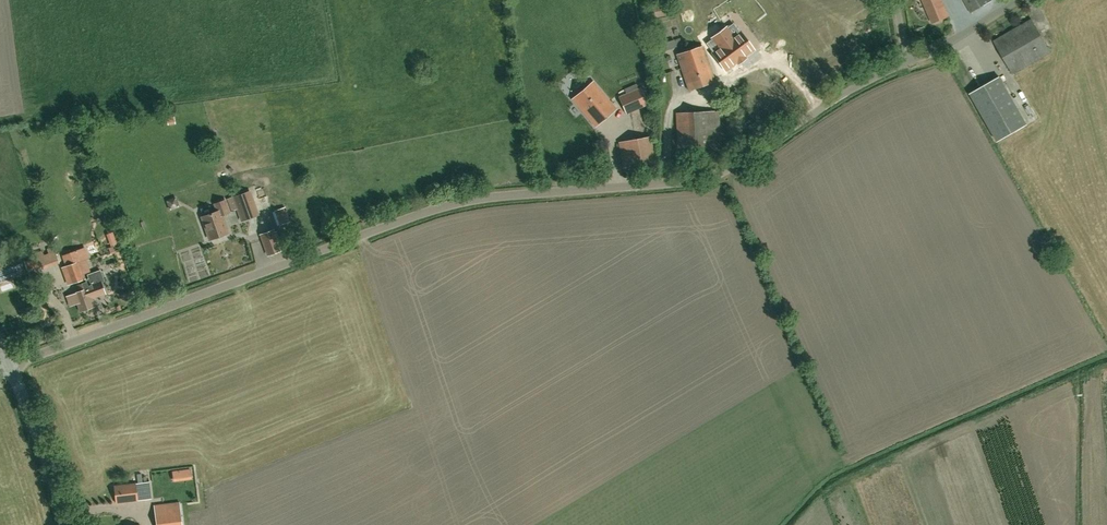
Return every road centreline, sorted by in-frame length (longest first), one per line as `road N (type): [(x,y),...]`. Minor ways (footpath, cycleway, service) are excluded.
road 1 (unclassified): [(7,364),(440,208),(715,178),(906,62)]
road 2 (tertiary): [(64,524),(7,364)]
road 3 (unclassified): [(906,62),(1018,0)]

